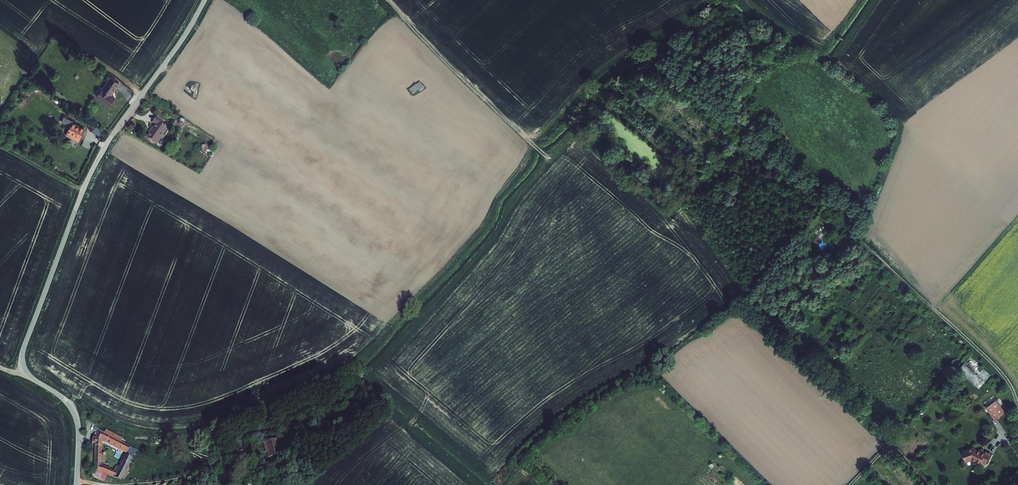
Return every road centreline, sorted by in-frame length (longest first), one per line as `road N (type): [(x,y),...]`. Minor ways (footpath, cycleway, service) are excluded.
road 1 (residential): [(204,0),(91,171),(23,350),(28,374),(76,416),(76,484)]

